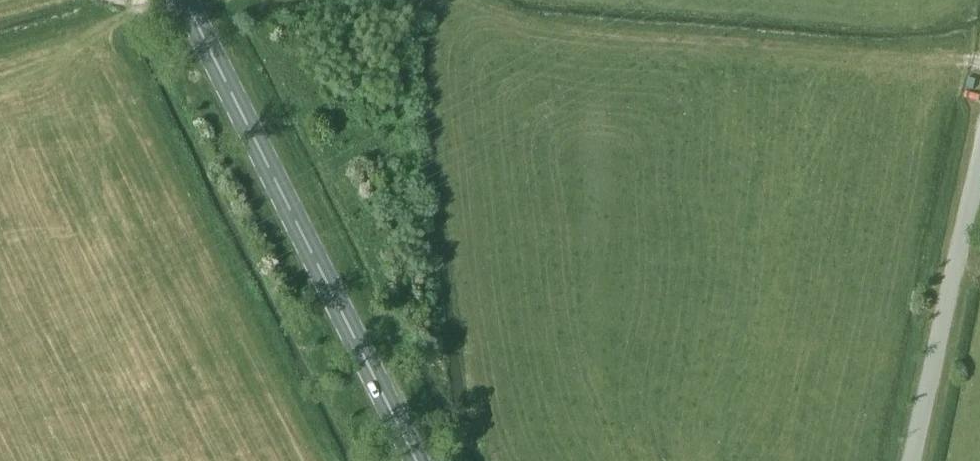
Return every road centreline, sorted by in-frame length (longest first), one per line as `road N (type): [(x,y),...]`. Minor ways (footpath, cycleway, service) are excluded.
road 1 (primary): [(419,460),(186,0)]
road 2 (unclassified): [(912,460),(979,159)]

